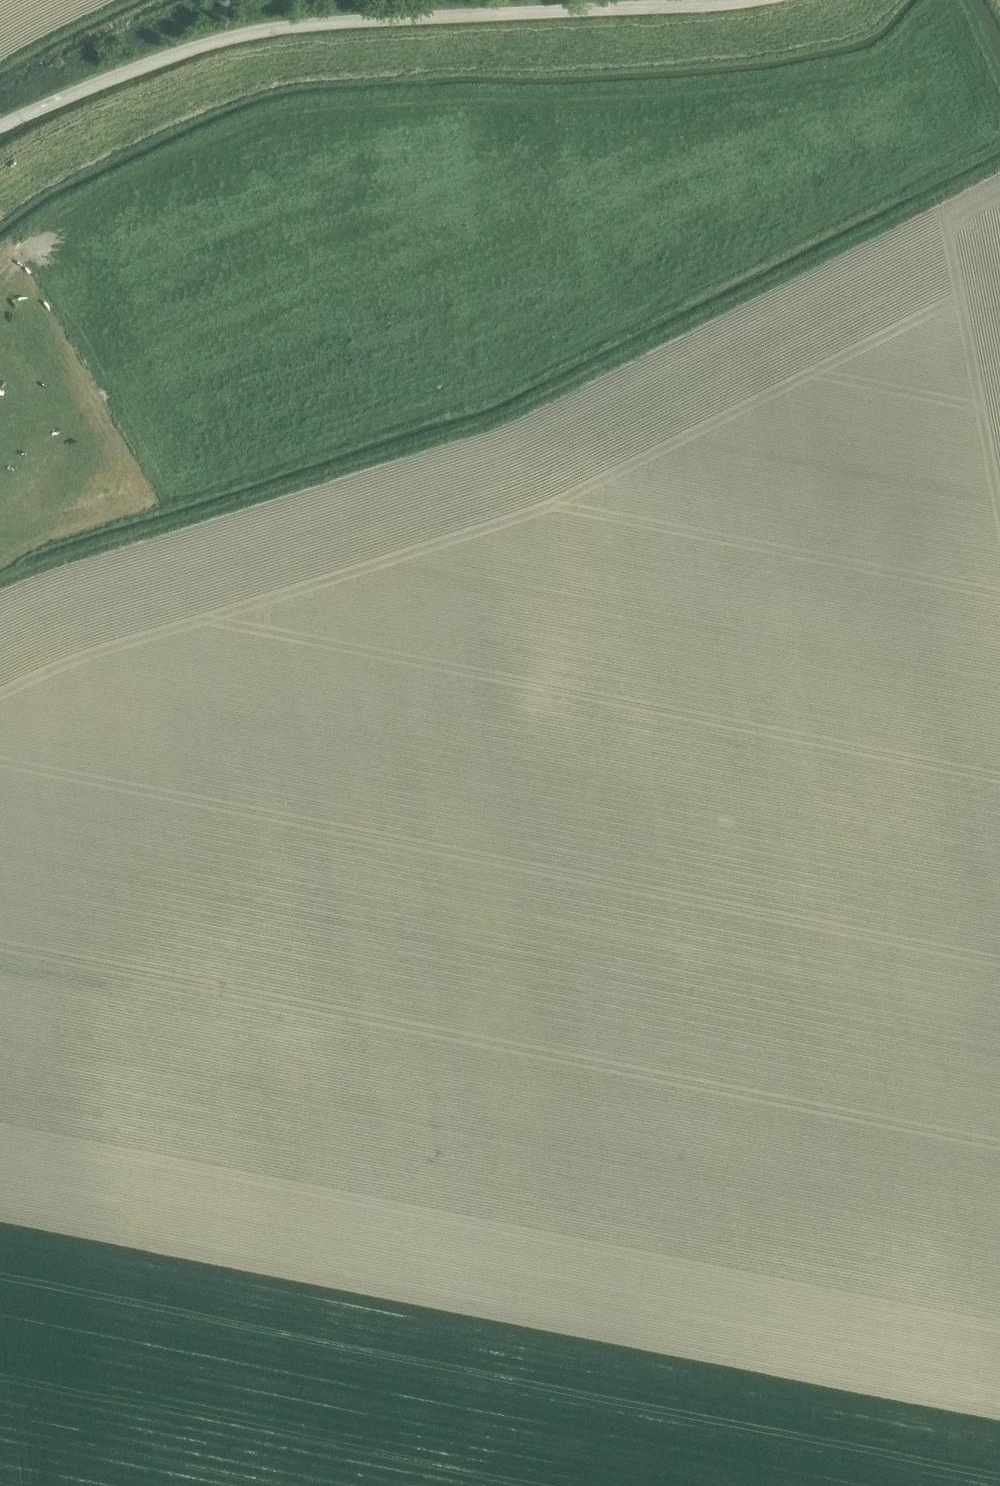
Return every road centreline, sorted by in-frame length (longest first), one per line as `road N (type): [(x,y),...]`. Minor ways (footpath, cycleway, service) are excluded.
road 1 (unclassified): [(0,128),(219,41),(423,15),(743,0)]

